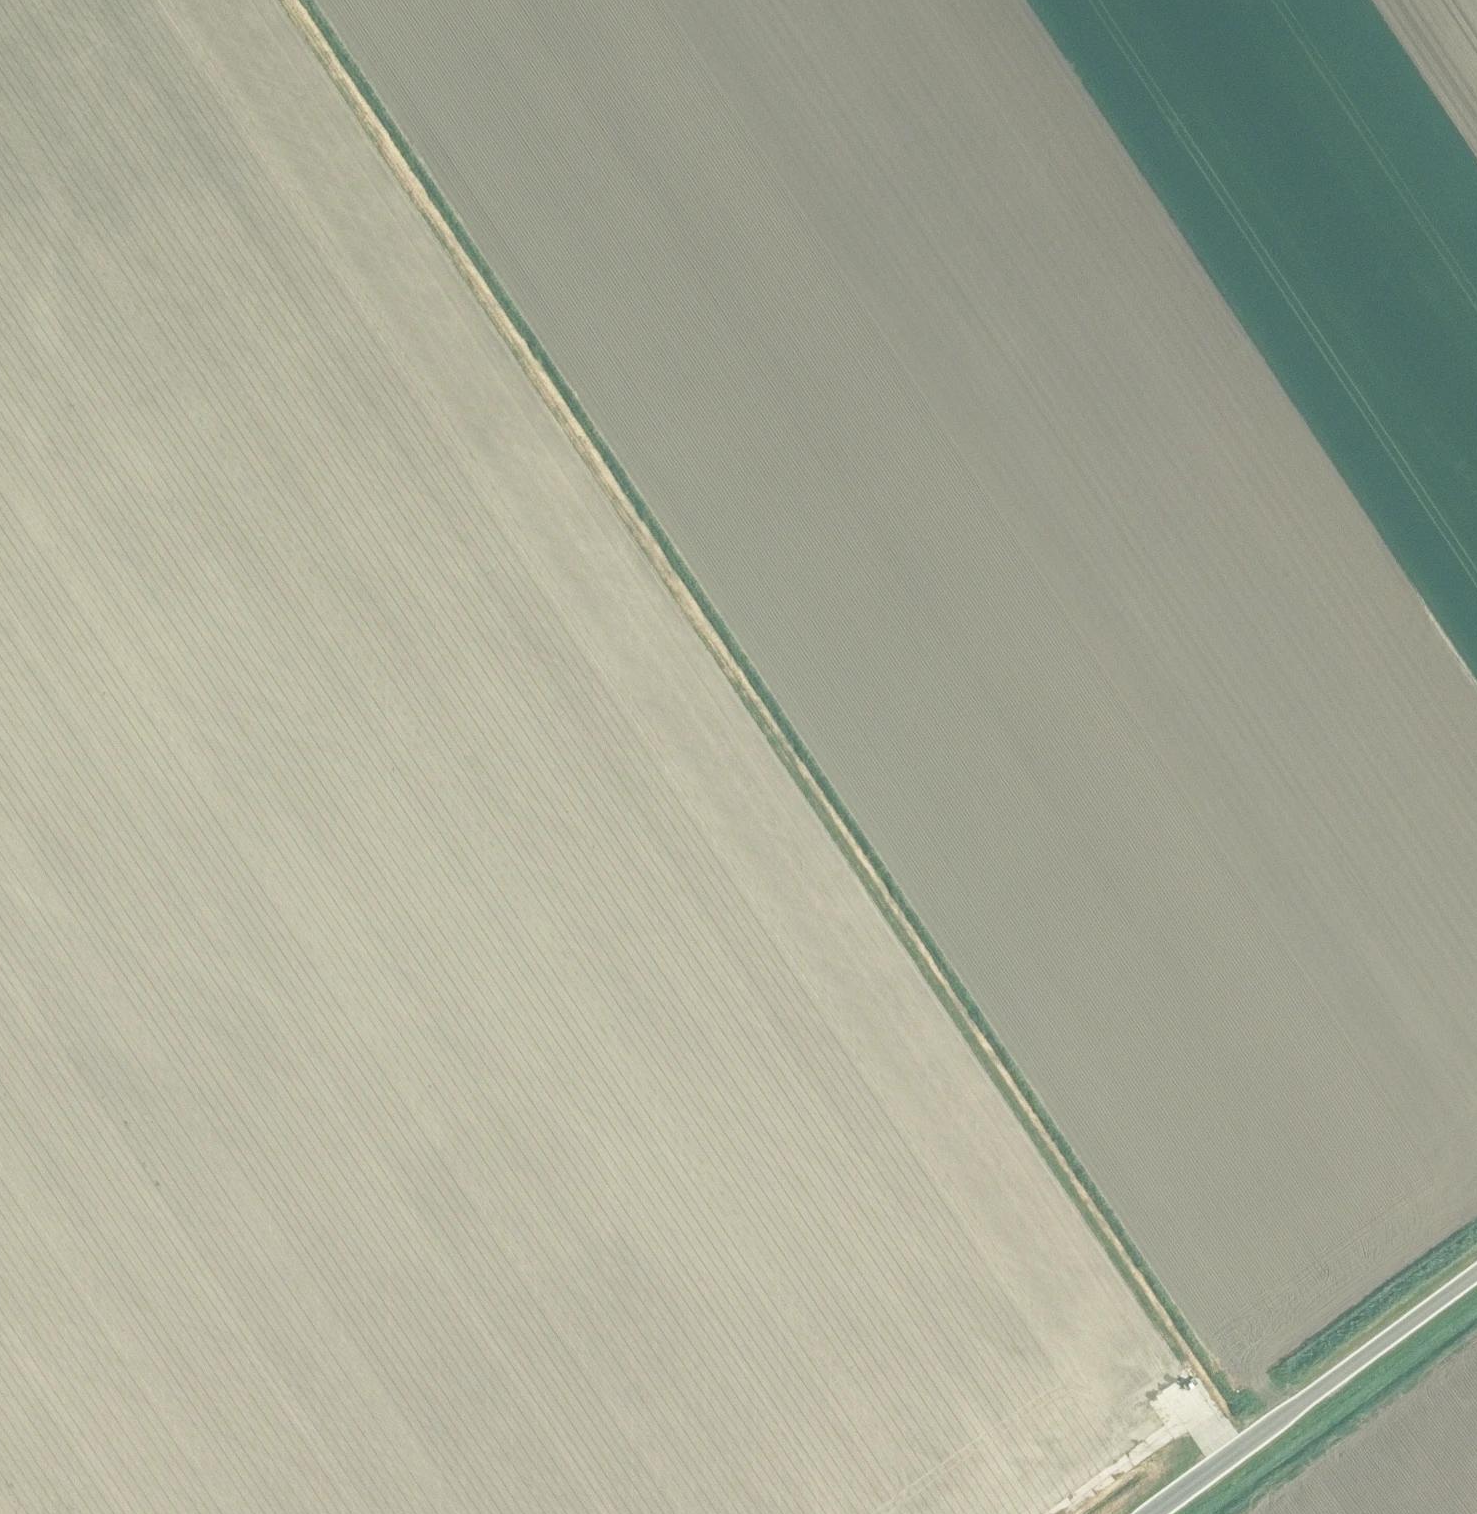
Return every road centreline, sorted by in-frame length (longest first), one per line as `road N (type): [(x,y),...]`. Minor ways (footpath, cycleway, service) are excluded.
road 1 (unclassified): [(1157,1513),(1476,1275)]

